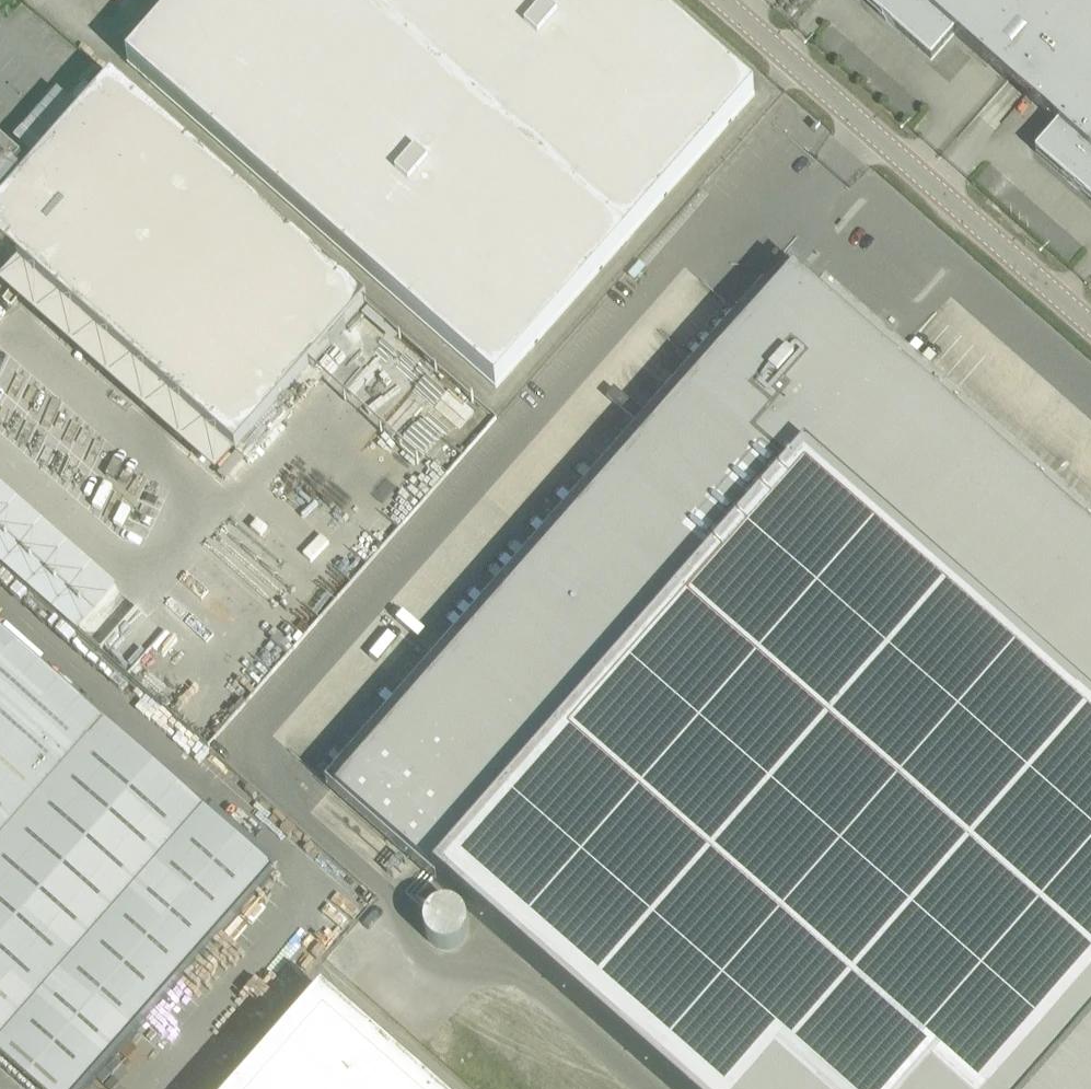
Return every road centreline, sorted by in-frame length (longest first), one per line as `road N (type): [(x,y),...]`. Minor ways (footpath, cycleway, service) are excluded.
road 1 (unclassified): [(721,0),(1090,327)]

